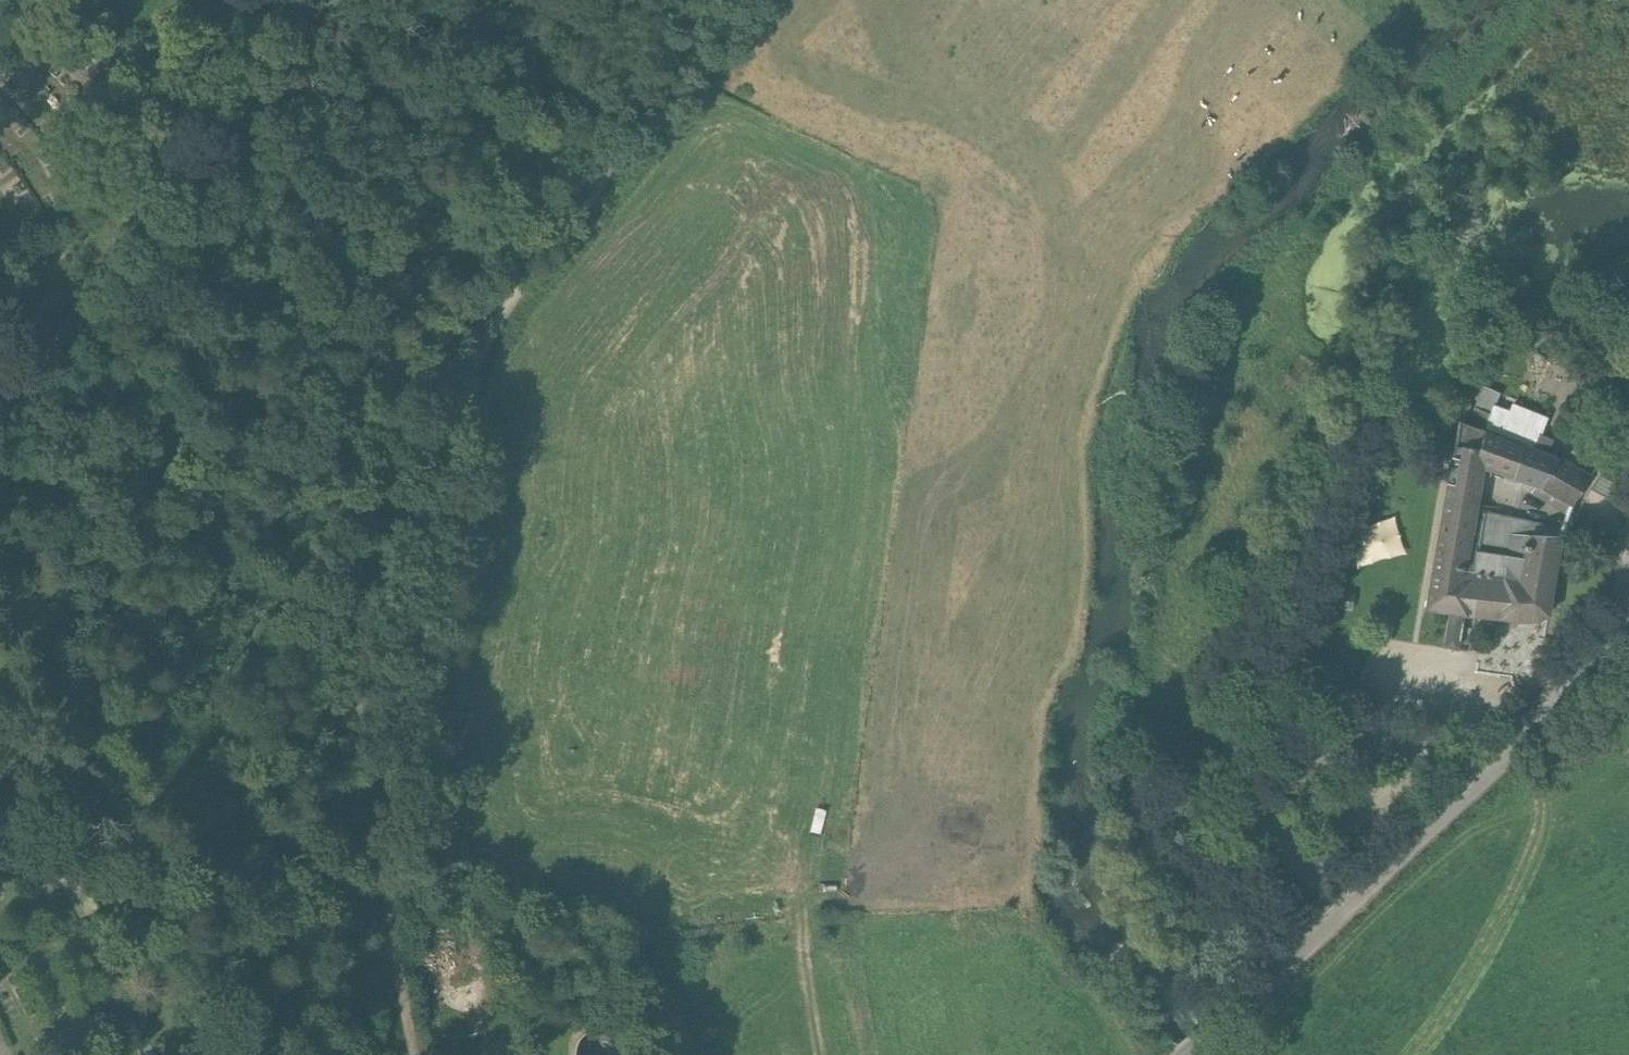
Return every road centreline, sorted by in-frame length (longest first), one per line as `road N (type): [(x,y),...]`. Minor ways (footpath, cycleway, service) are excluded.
road 1 (residential): [(1182,1054),(1362,896),(1612,645),(1628,604)]
road 2 (track): [(410,1054),(373,782),(379,630),(403,537)]
road 3 (track): [(403,537),(520,303),(638,135)]
road 4 (track): [(638,135),(709,0)]

